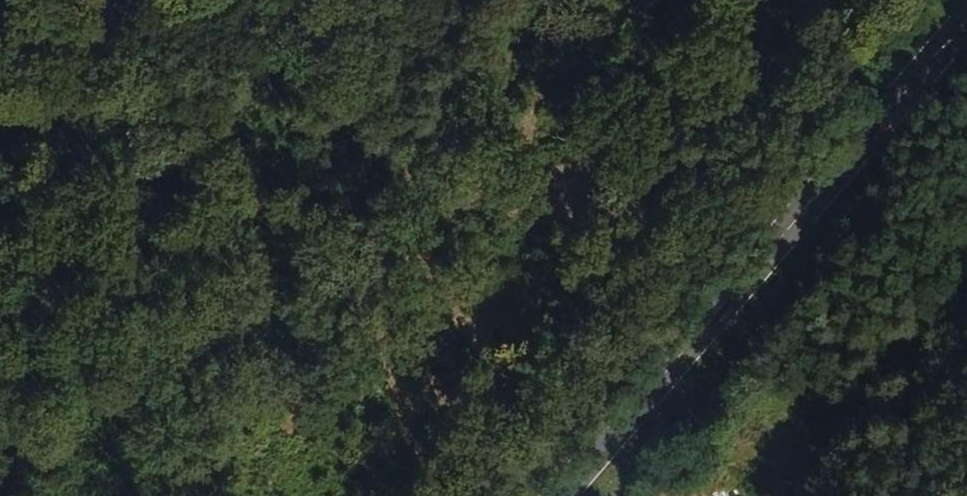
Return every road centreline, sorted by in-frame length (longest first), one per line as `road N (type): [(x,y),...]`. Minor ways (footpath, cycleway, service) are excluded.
road 1 (primary): [(563,495),(966,23)]
road 2 (track): [(0,90),(191,173),(305,0)]

